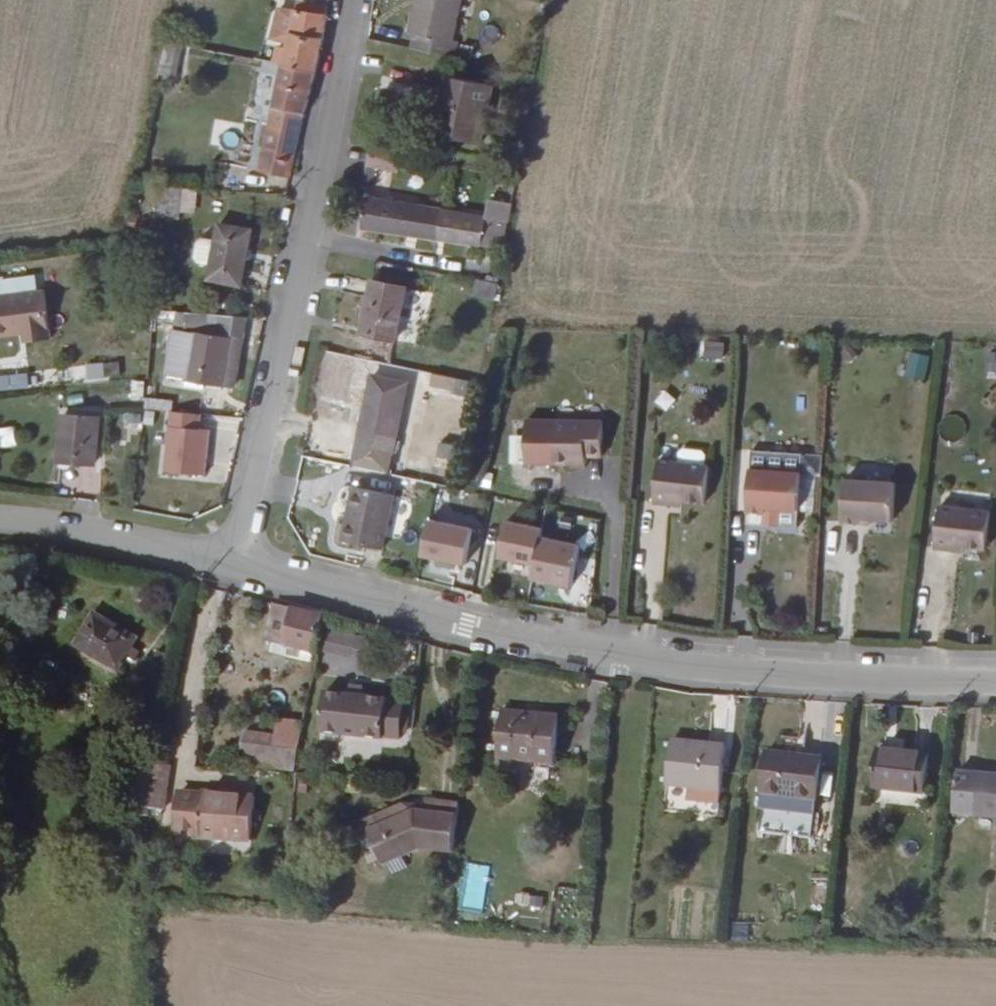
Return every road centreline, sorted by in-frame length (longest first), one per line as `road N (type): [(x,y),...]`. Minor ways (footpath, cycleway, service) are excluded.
road 1 (residential): [(242,568),(684,667),(995,679)]
road 2 (residential): [(242,568),(355,0)]
road 3 (residential): [(0,518),(242,568)]

